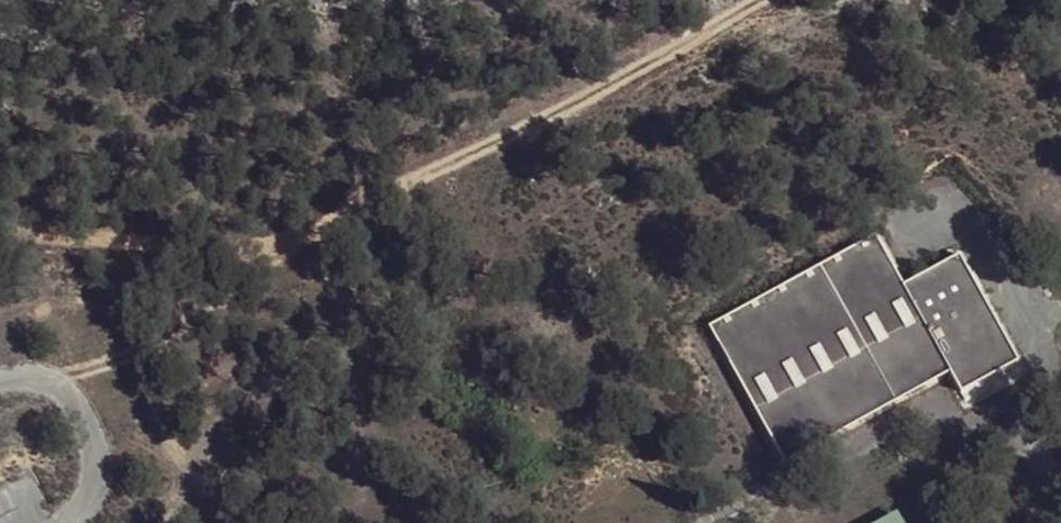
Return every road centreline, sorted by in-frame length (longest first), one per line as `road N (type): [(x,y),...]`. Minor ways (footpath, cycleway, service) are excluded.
road 1 (track): [(0,234),(122,238),(287,260),(344,234),(449,157),(751,0)]

